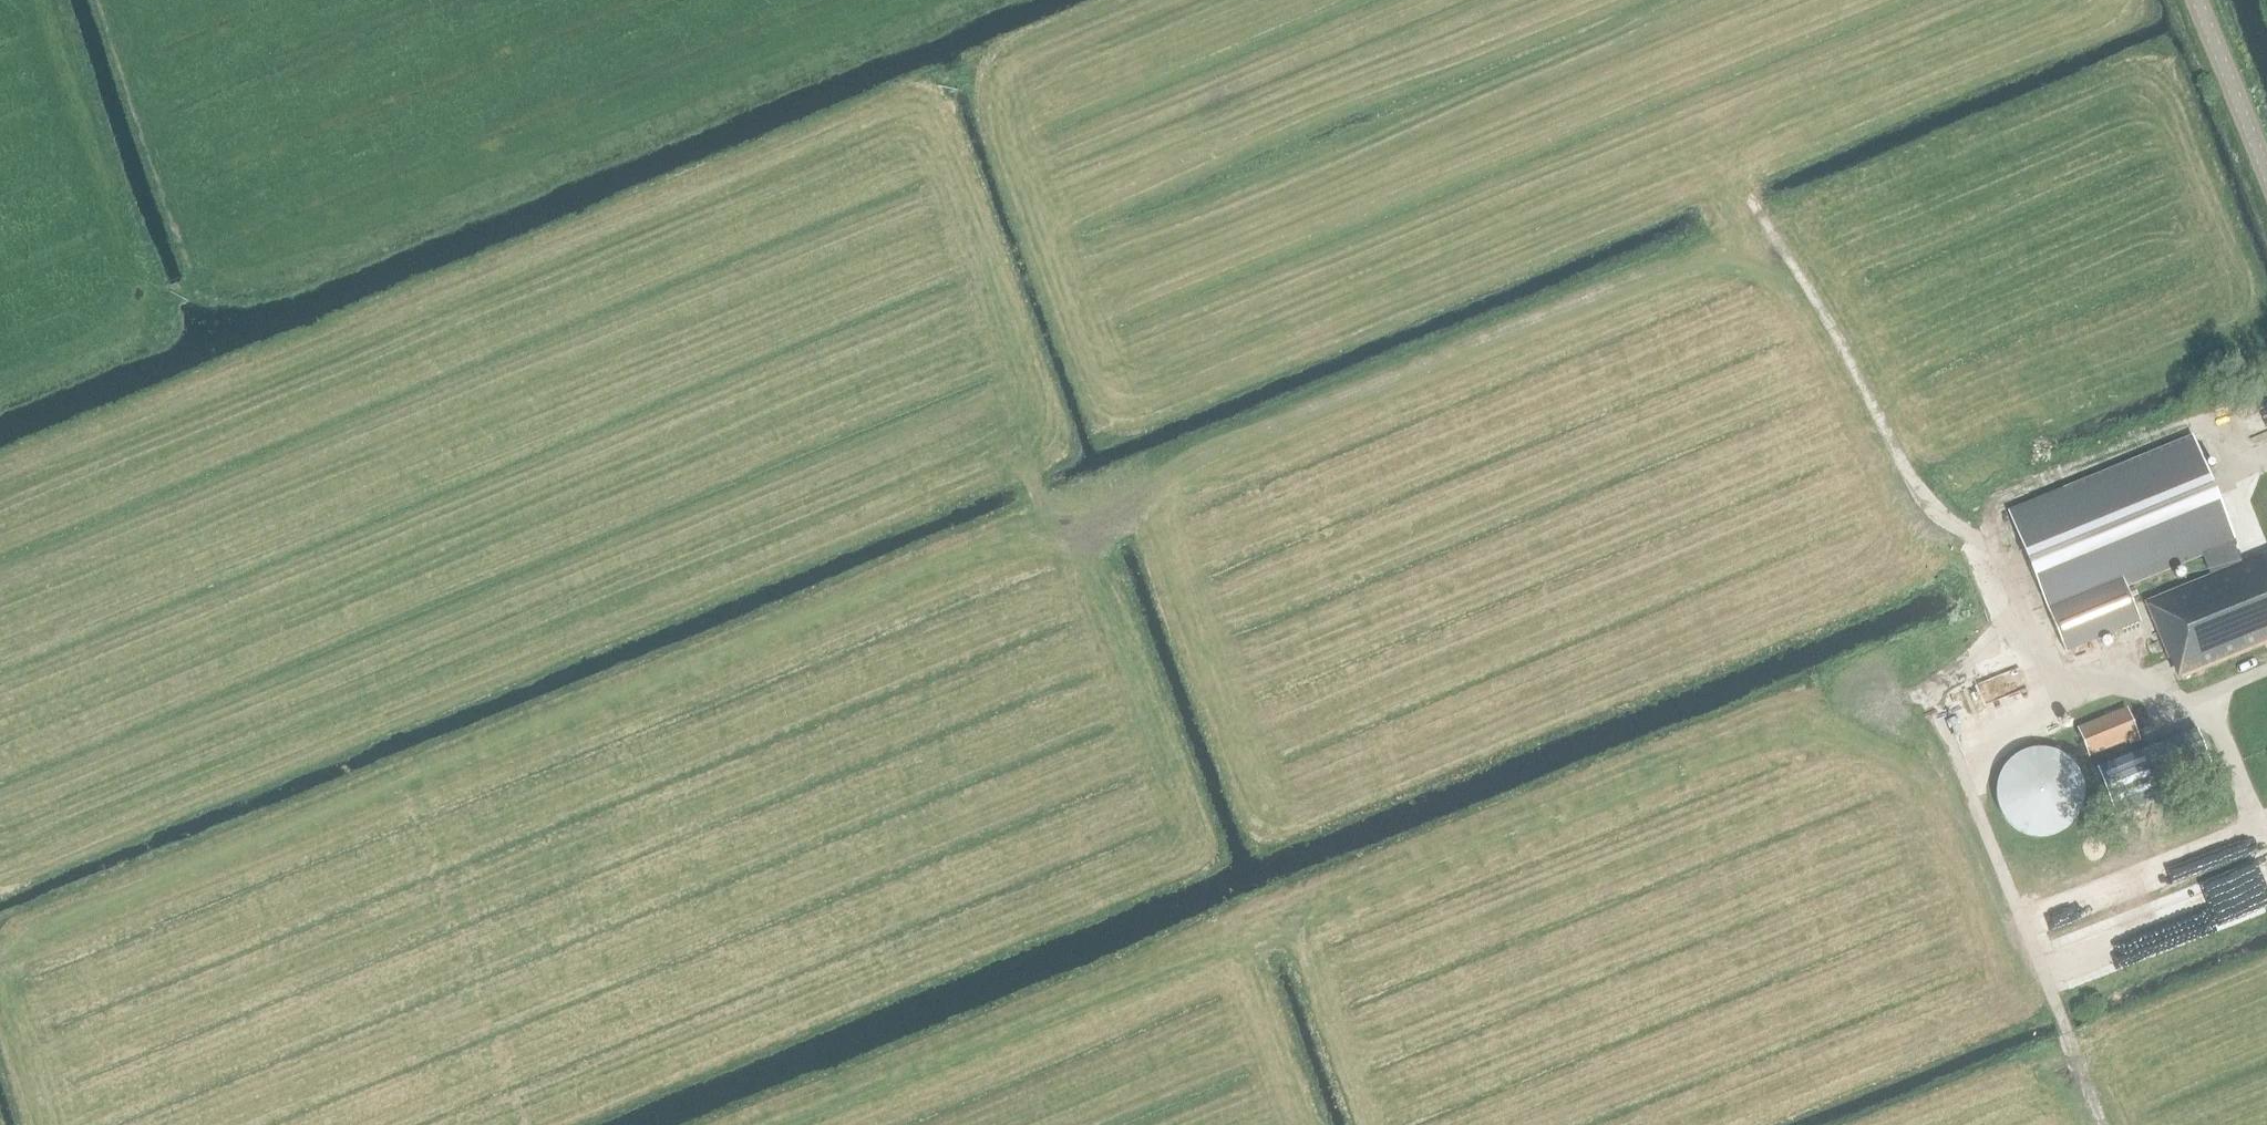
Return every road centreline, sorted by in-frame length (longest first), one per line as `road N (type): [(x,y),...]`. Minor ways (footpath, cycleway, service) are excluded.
road 1 (tertiary): [(2266,176),(2196,0)]

